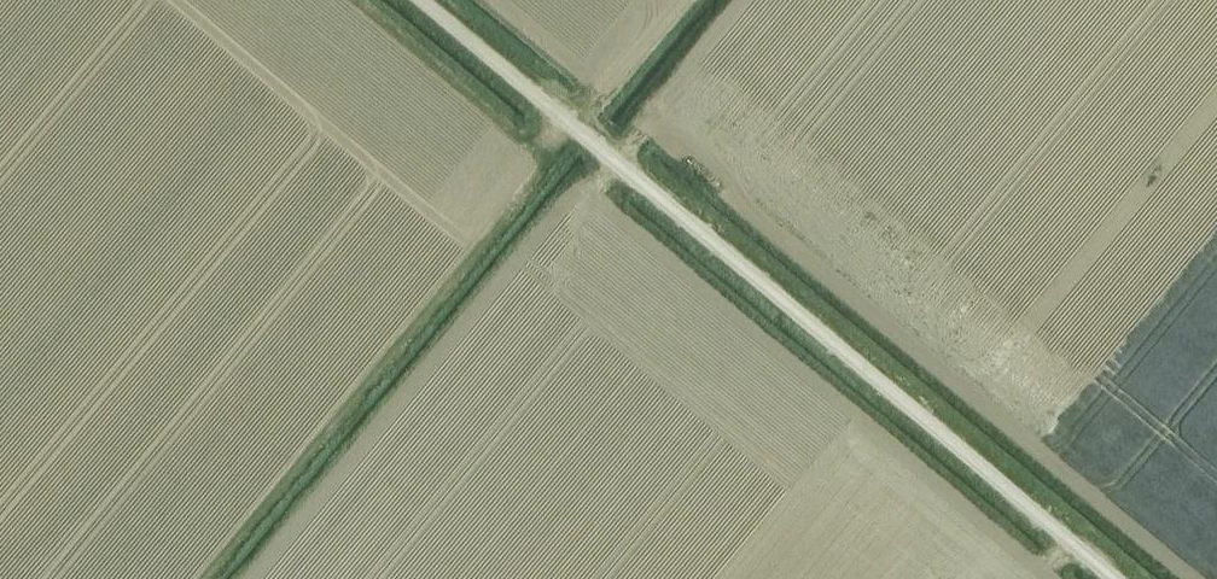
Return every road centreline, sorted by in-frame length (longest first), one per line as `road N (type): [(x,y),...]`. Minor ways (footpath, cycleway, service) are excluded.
road 1 (unclassified): [(1112,578),(418,0)]

